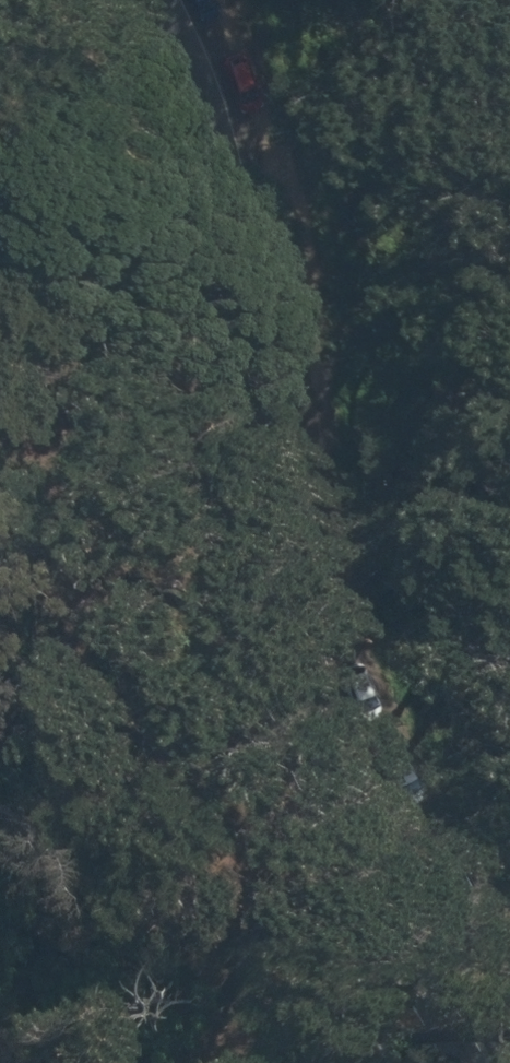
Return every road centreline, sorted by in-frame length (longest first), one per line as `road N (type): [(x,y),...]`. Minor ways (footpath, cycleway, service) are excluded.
road 1 (residential): [(490,1062),(425,939),(309,679),(244,355),(195,188),(118,0)]
road 2 (track): [(219,1062),(189,944),(200,780),(195,677),(166,526),(82,446),(0,342)]

